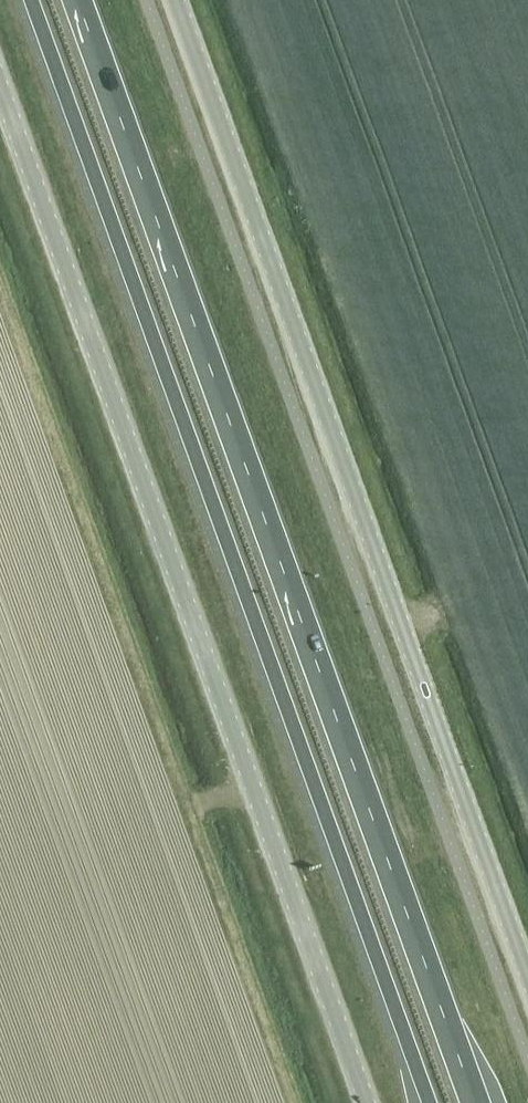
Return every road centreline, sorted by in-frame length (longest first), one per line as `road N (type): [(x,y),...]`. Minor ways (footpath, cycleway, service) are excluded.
road 1 (trunk): [(475,1102),(76,0)]
road 2 (trunk): [(31,0),(428,1102)]
road 3 (unclassified): [(0,86),(367,1102)]
road 4 (tertiary): [(176,0),(527,971)]

